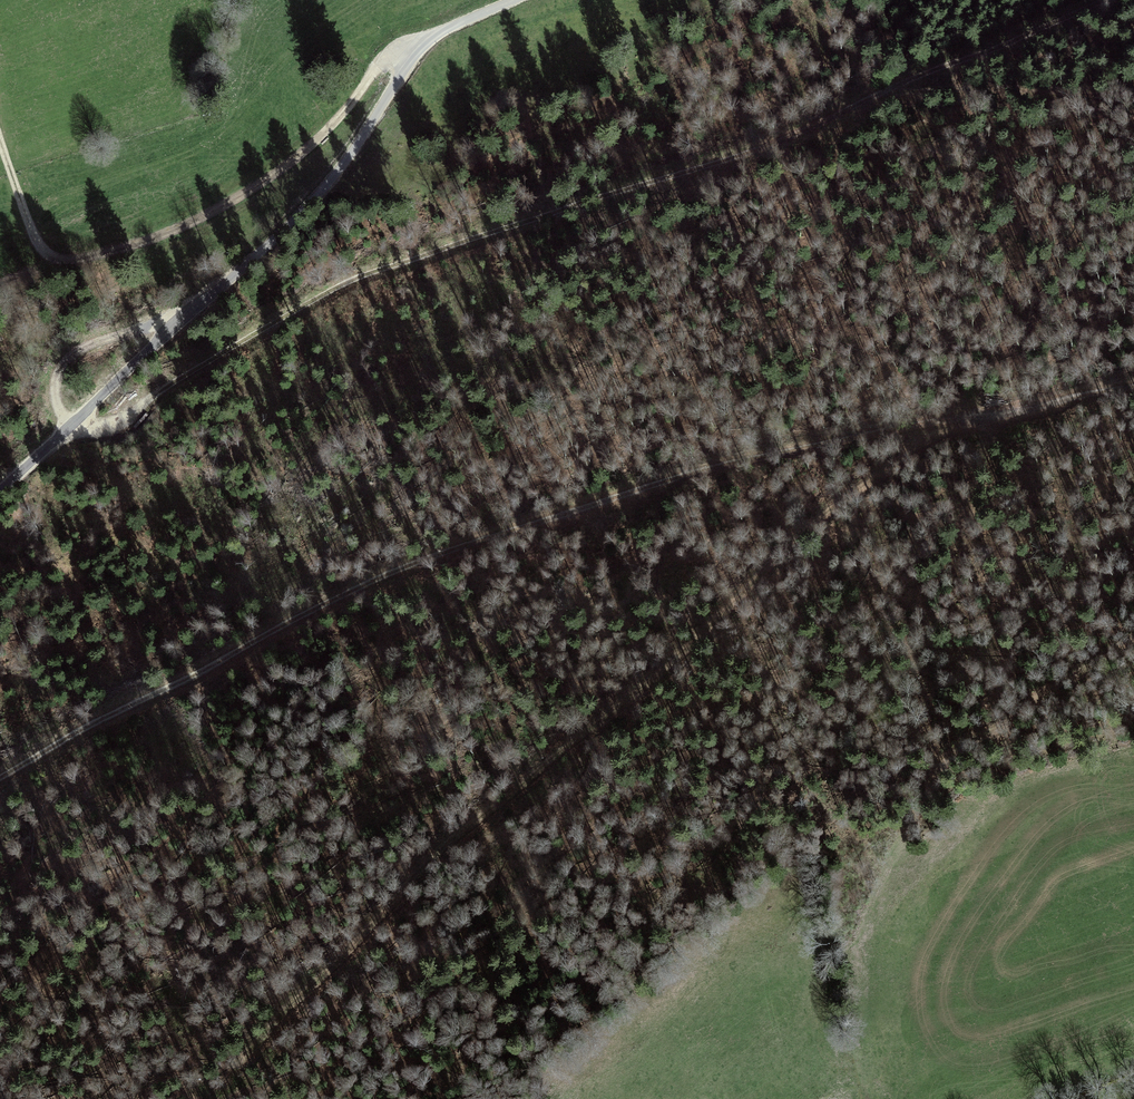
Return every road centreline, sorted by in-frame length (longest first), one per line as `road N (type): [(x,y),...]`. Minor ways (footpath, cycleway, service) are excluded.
road 1 (track): [(184,321),(71,351),(54,376),(60,419),(88,433),(114,428),(177,376),(360,278),(767,146),(1100,0)]
road 2 (track): [(0,774),(393,571),(661,483),(846,437),(1133,386)]
road 3 (track): [(240,1061),(391,900),(670,663),(765,565),(893,461),(996,411)]
road 4 (unclassified): [(0,490),(267,249),(329,180),(418,52),(515,0)]
road 5 (track): [(0,283),(154,238),(221,207),(308,148),(401,49),(441,33)]
road 6 (track): [(1133,636),(934,771),(869,891),(852,953)]
road 7 (track): [(0,139),(49,268)]

